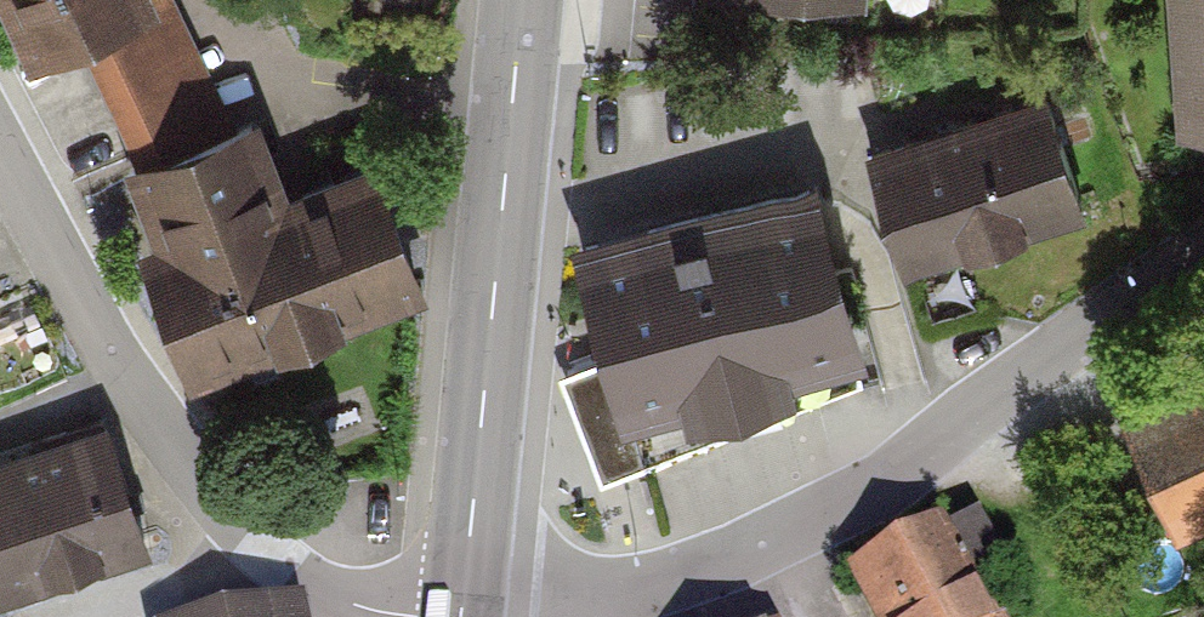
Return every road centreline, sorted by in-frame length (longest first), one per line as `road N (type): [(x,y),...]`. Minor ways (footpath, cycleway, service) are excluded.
road 1 (residential): [(1203,264),(1153,280),(928,455),(781,540),(623,599),(463,613)]
road 2 (residential): [(463,613),(365,608),(293,573),(225,510),(95,324),(0,148)]
road 3 (secondary): [(522,0),(463,613)]

